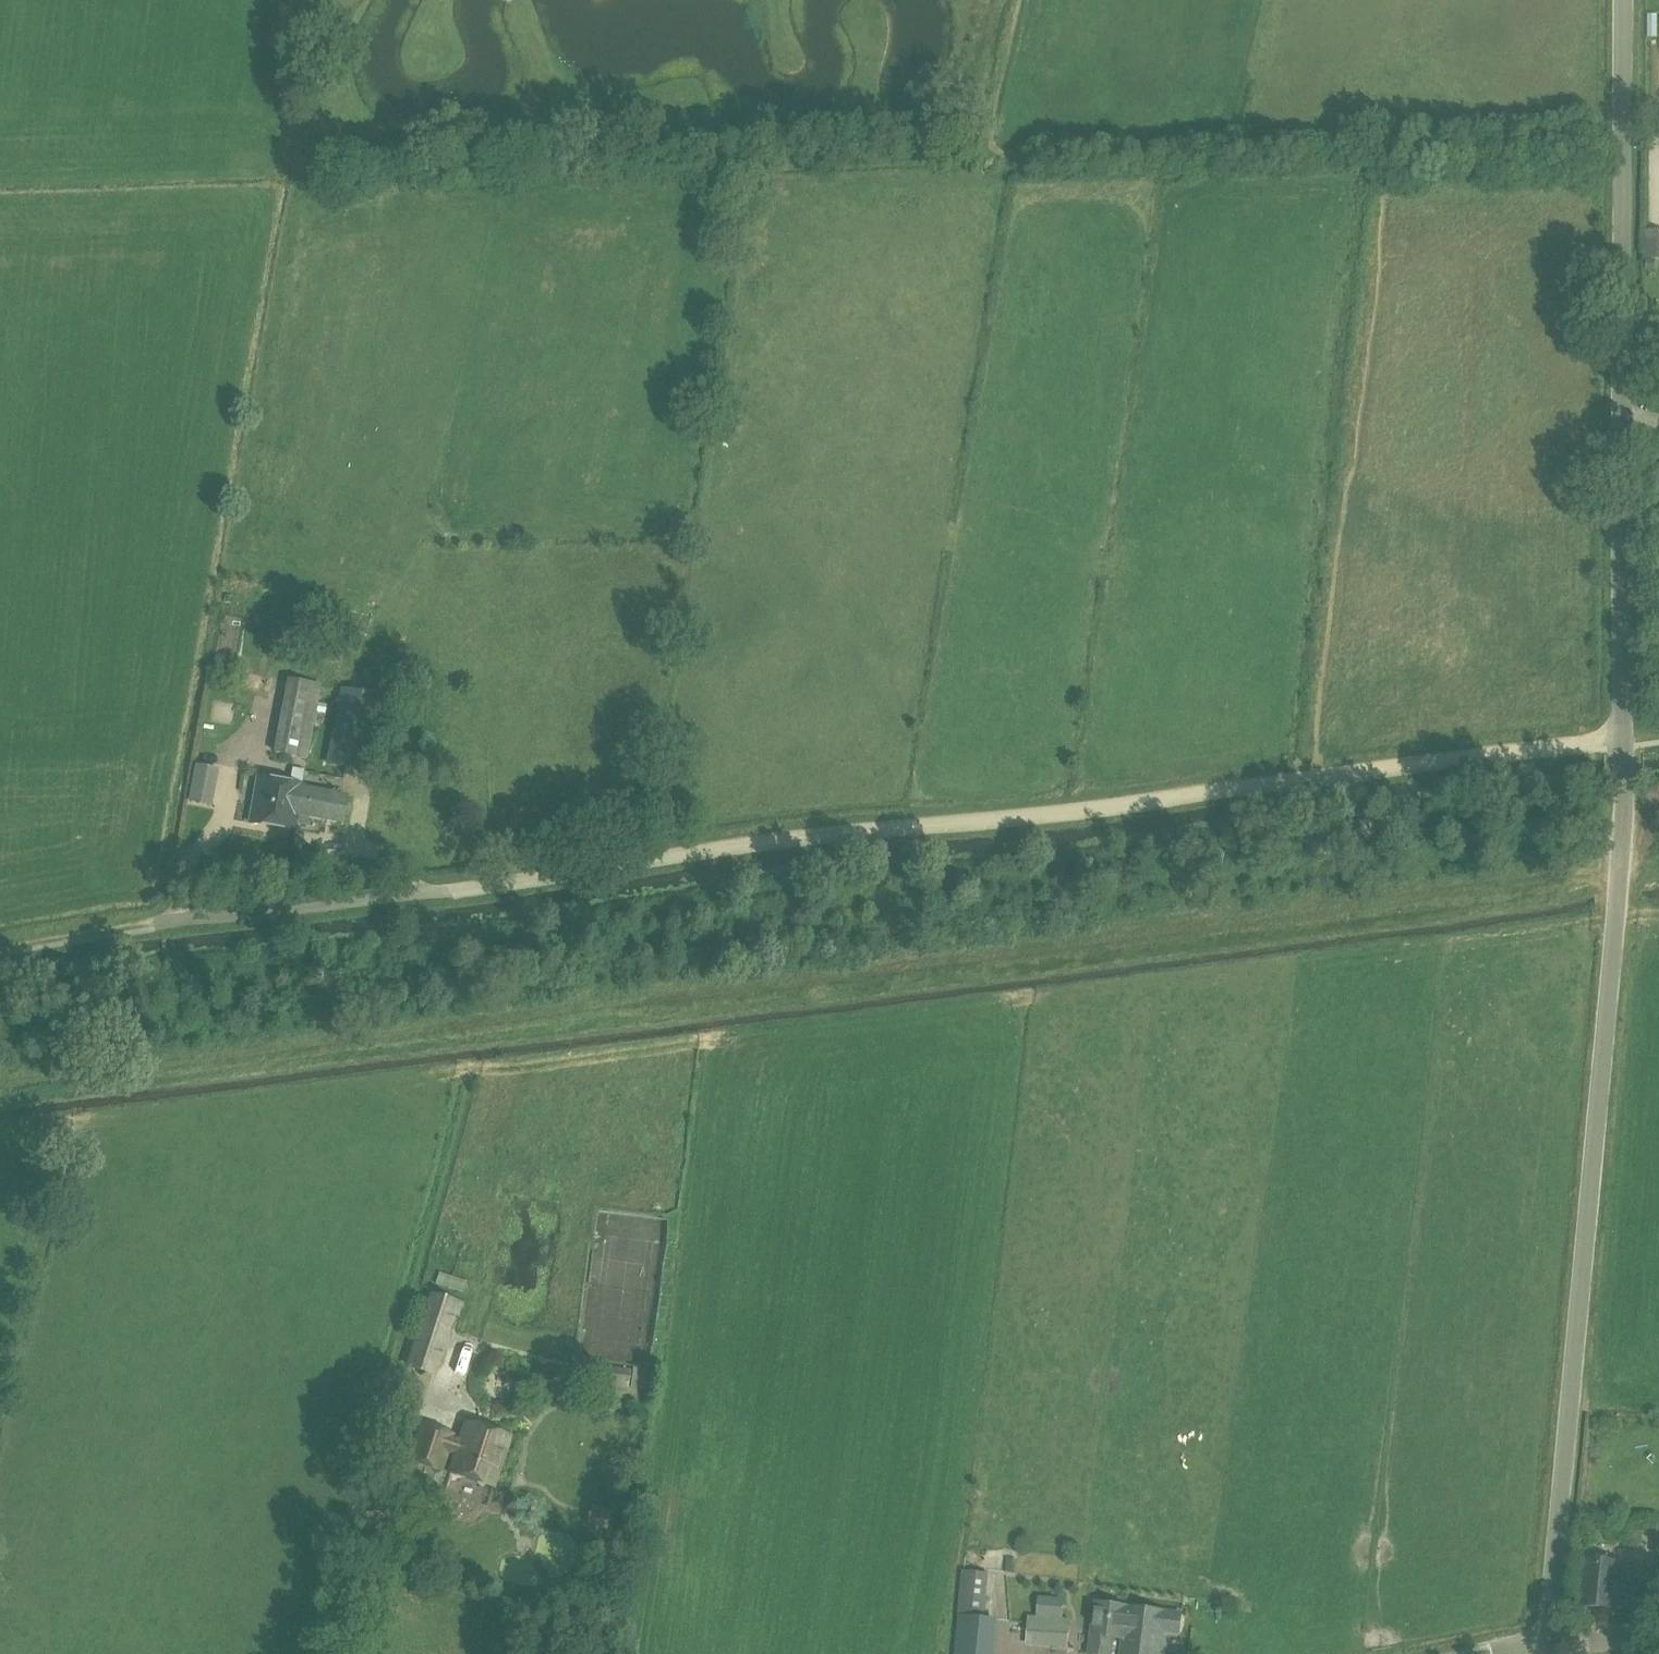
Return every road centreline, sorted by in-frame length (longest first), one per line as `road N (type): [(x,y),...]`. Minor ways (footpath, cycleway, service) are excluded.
road 1 (unclassified): [(1546,1643),(1624,800),(1623,0)]
road 2 (track): [(0,945),(451,889),(740,842),(1287,779)]
road 3 (track): [(1287,779),(1622,738)]

